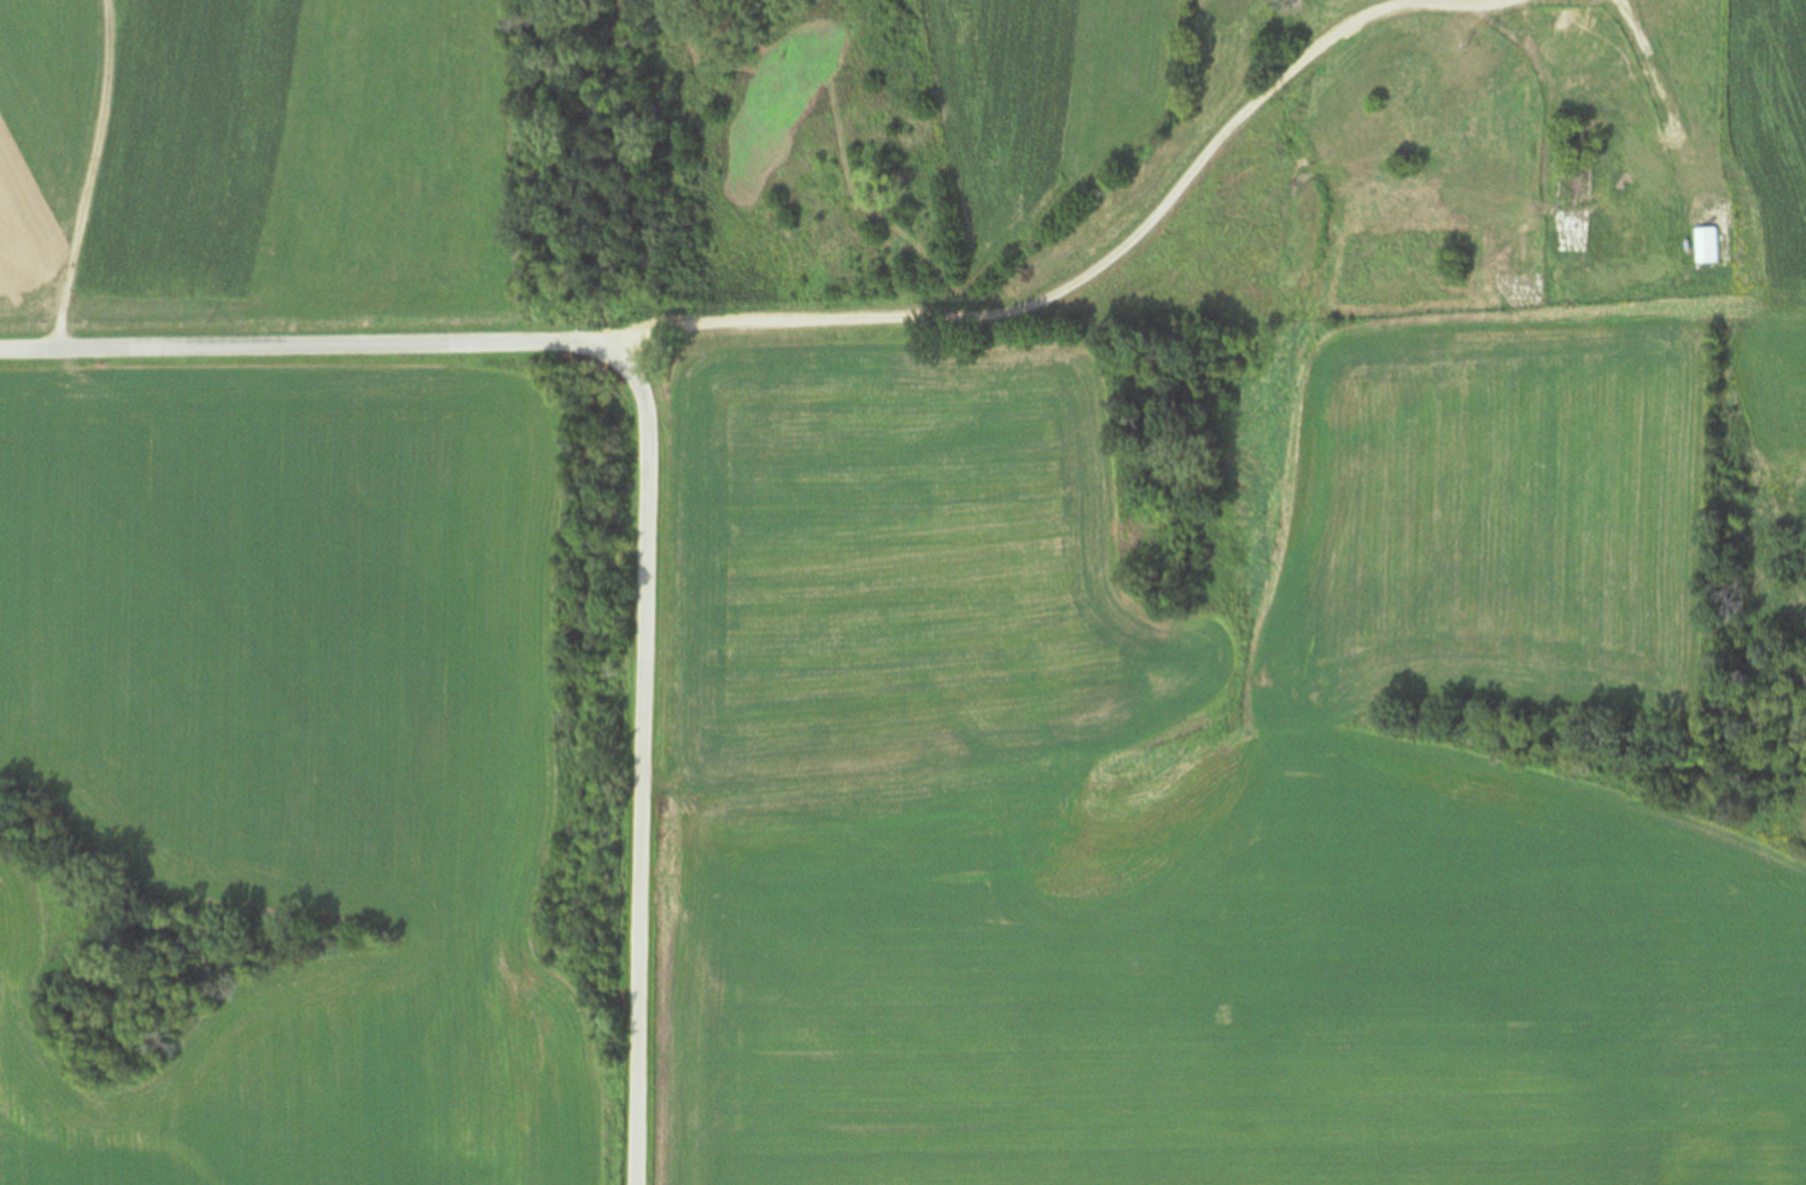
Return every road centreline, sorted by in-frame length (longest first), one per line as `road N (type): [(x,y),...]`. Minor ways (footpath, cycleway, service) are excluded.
road 1 (tertiary): [(639,1184),(654,472),(653,419),(636,372),(615,355),(569,340),(0,349)]
road 2 (residential): [(636,372),(922,291),(1075,273),(1328,123)]

